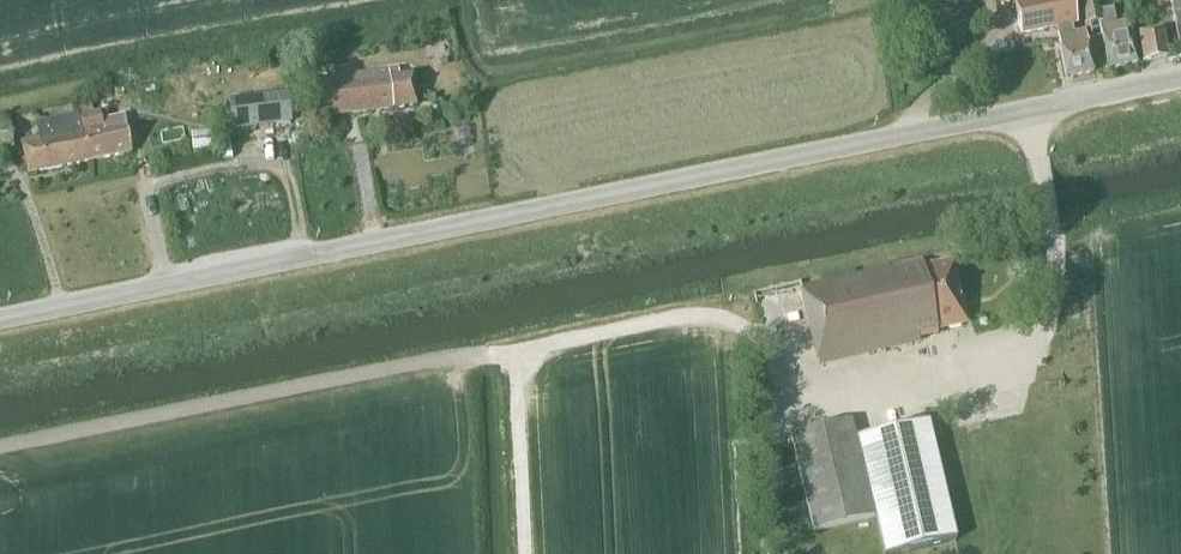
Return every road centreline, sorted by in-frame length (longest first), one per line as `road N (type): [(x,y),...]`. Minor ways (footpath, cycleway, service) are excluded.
road 1 (tertiary): [(0,320),(1180,80)]

